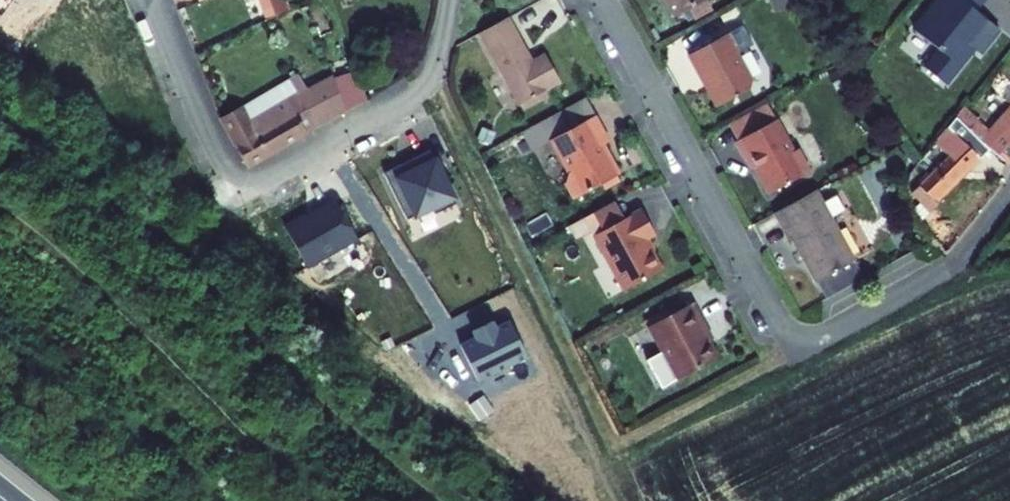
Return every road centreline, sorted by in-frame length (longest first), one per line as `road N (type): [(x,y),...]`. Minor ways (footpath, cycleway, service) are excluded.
road 1 (residential): [(602,0),(793,344),(962,256),(1009,195)]
road 2 (track): [(430,74),(610,436),(620,443),(778,366),(793,344)]
road 3 (track): [(0,203),(324,500)]
road 4 (track): [(239,188),(209,236),(209,280),(0,129)]
road 5 (track): [(209,280),(267,352),(428,500)]
road 6 (residential): [(329,140),(239,188),(152,0)]
road 7 (residential): [(447,332),(329,140)]
road 8 (residential): [(450,0),(439,57),(420,86),(329,140)]

